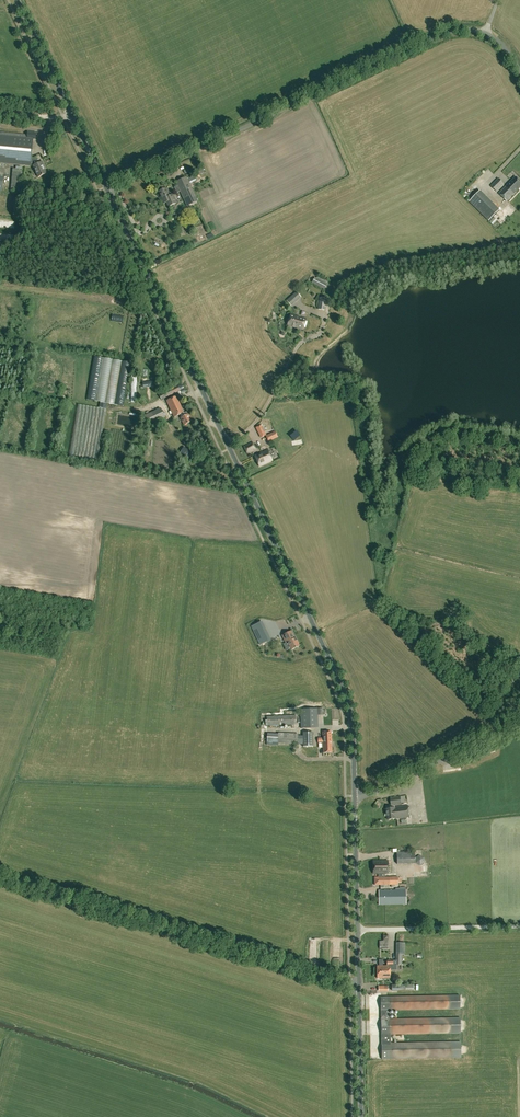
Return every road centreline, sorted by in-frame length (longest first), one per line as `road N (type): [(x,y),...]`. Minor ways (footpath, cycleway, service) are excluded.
road 1 (tertiary): [(355,797),(352,717),(341,684),(106,187)]
road 2 (unclassified): [(519,71),(485,33),(448,31),(106,187)]
road 3 (tertiary): [(361,1116),(355,797)]
road 4 (unclassified): [(355,797),(519,724)]
road 5 (tertiary): [(72,114),(18,0)]

